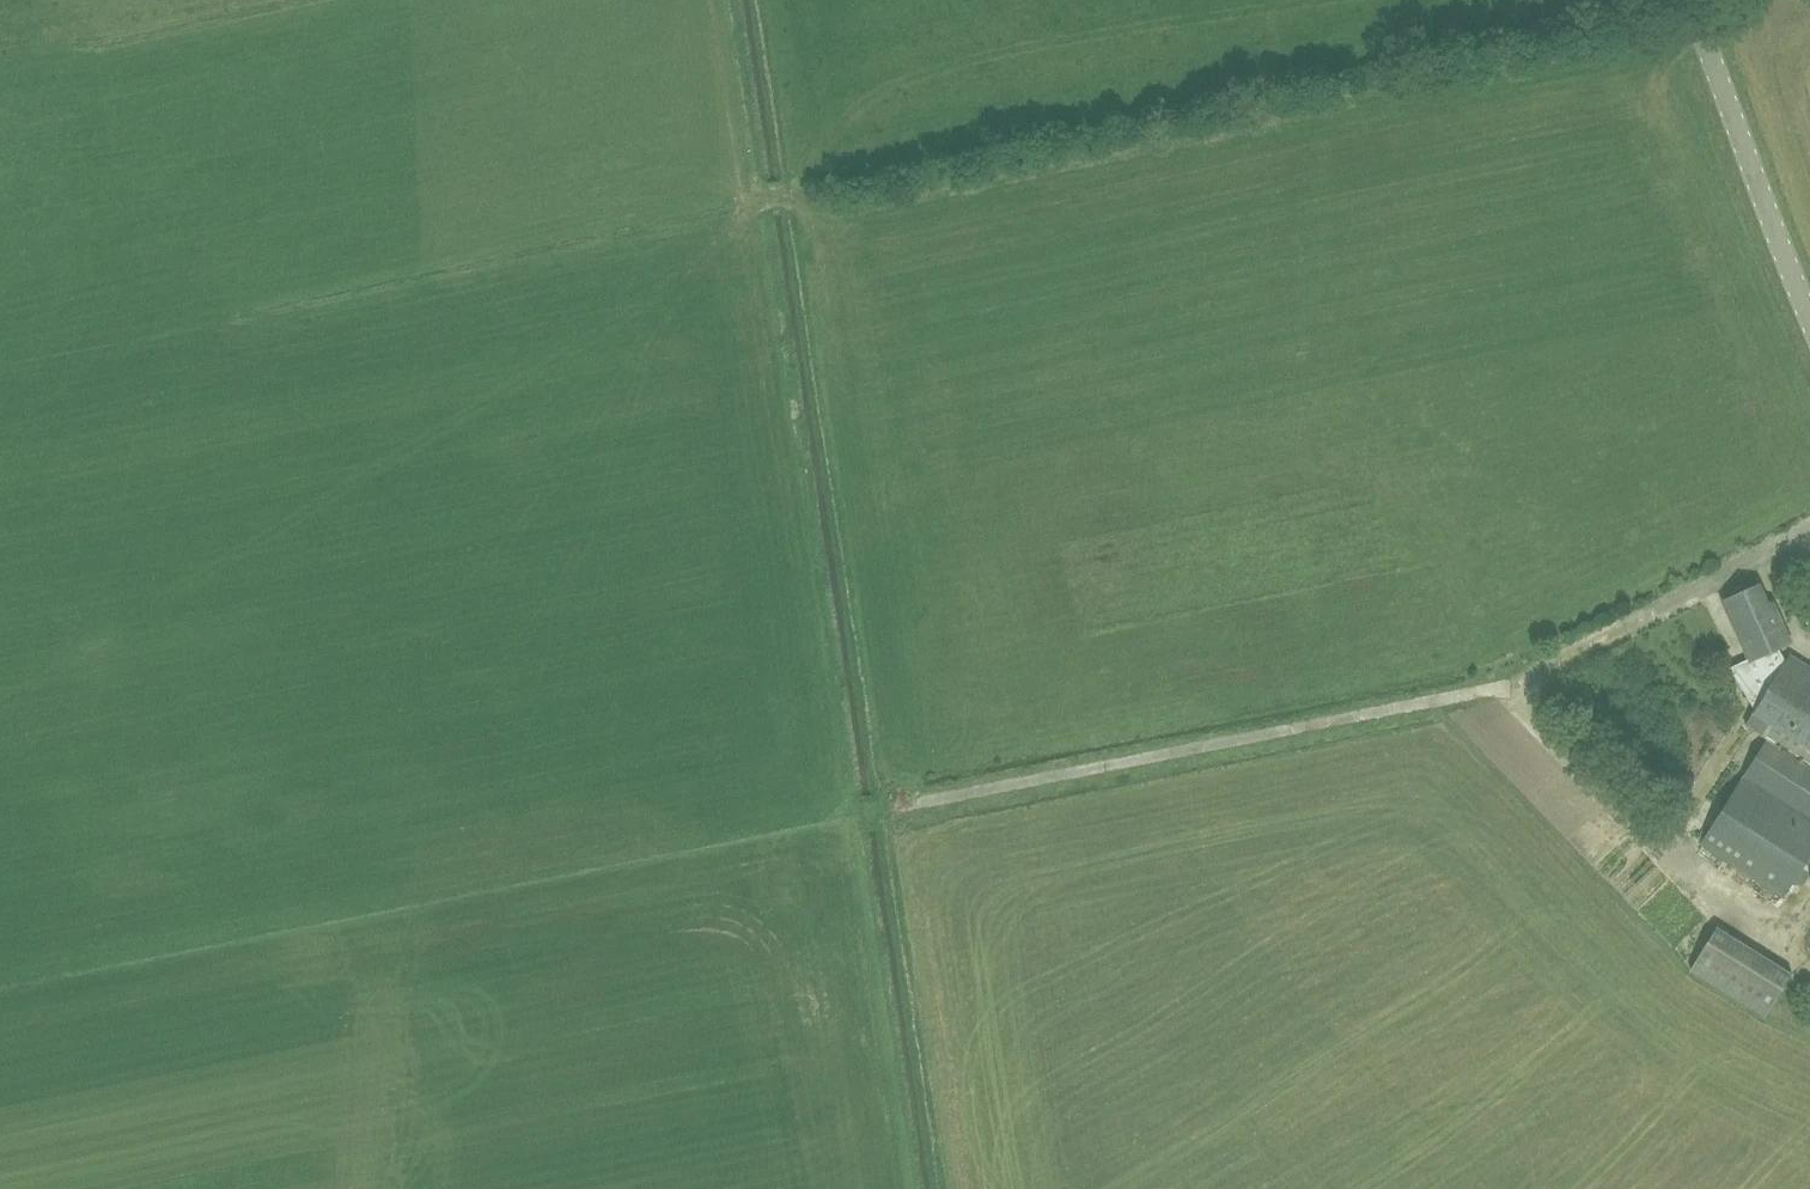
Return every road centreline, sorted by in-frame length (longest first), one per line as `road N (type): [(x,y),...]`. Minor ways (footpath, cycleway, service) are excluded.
road 1 (tertiary): [(1809,341),(1685,0)]

